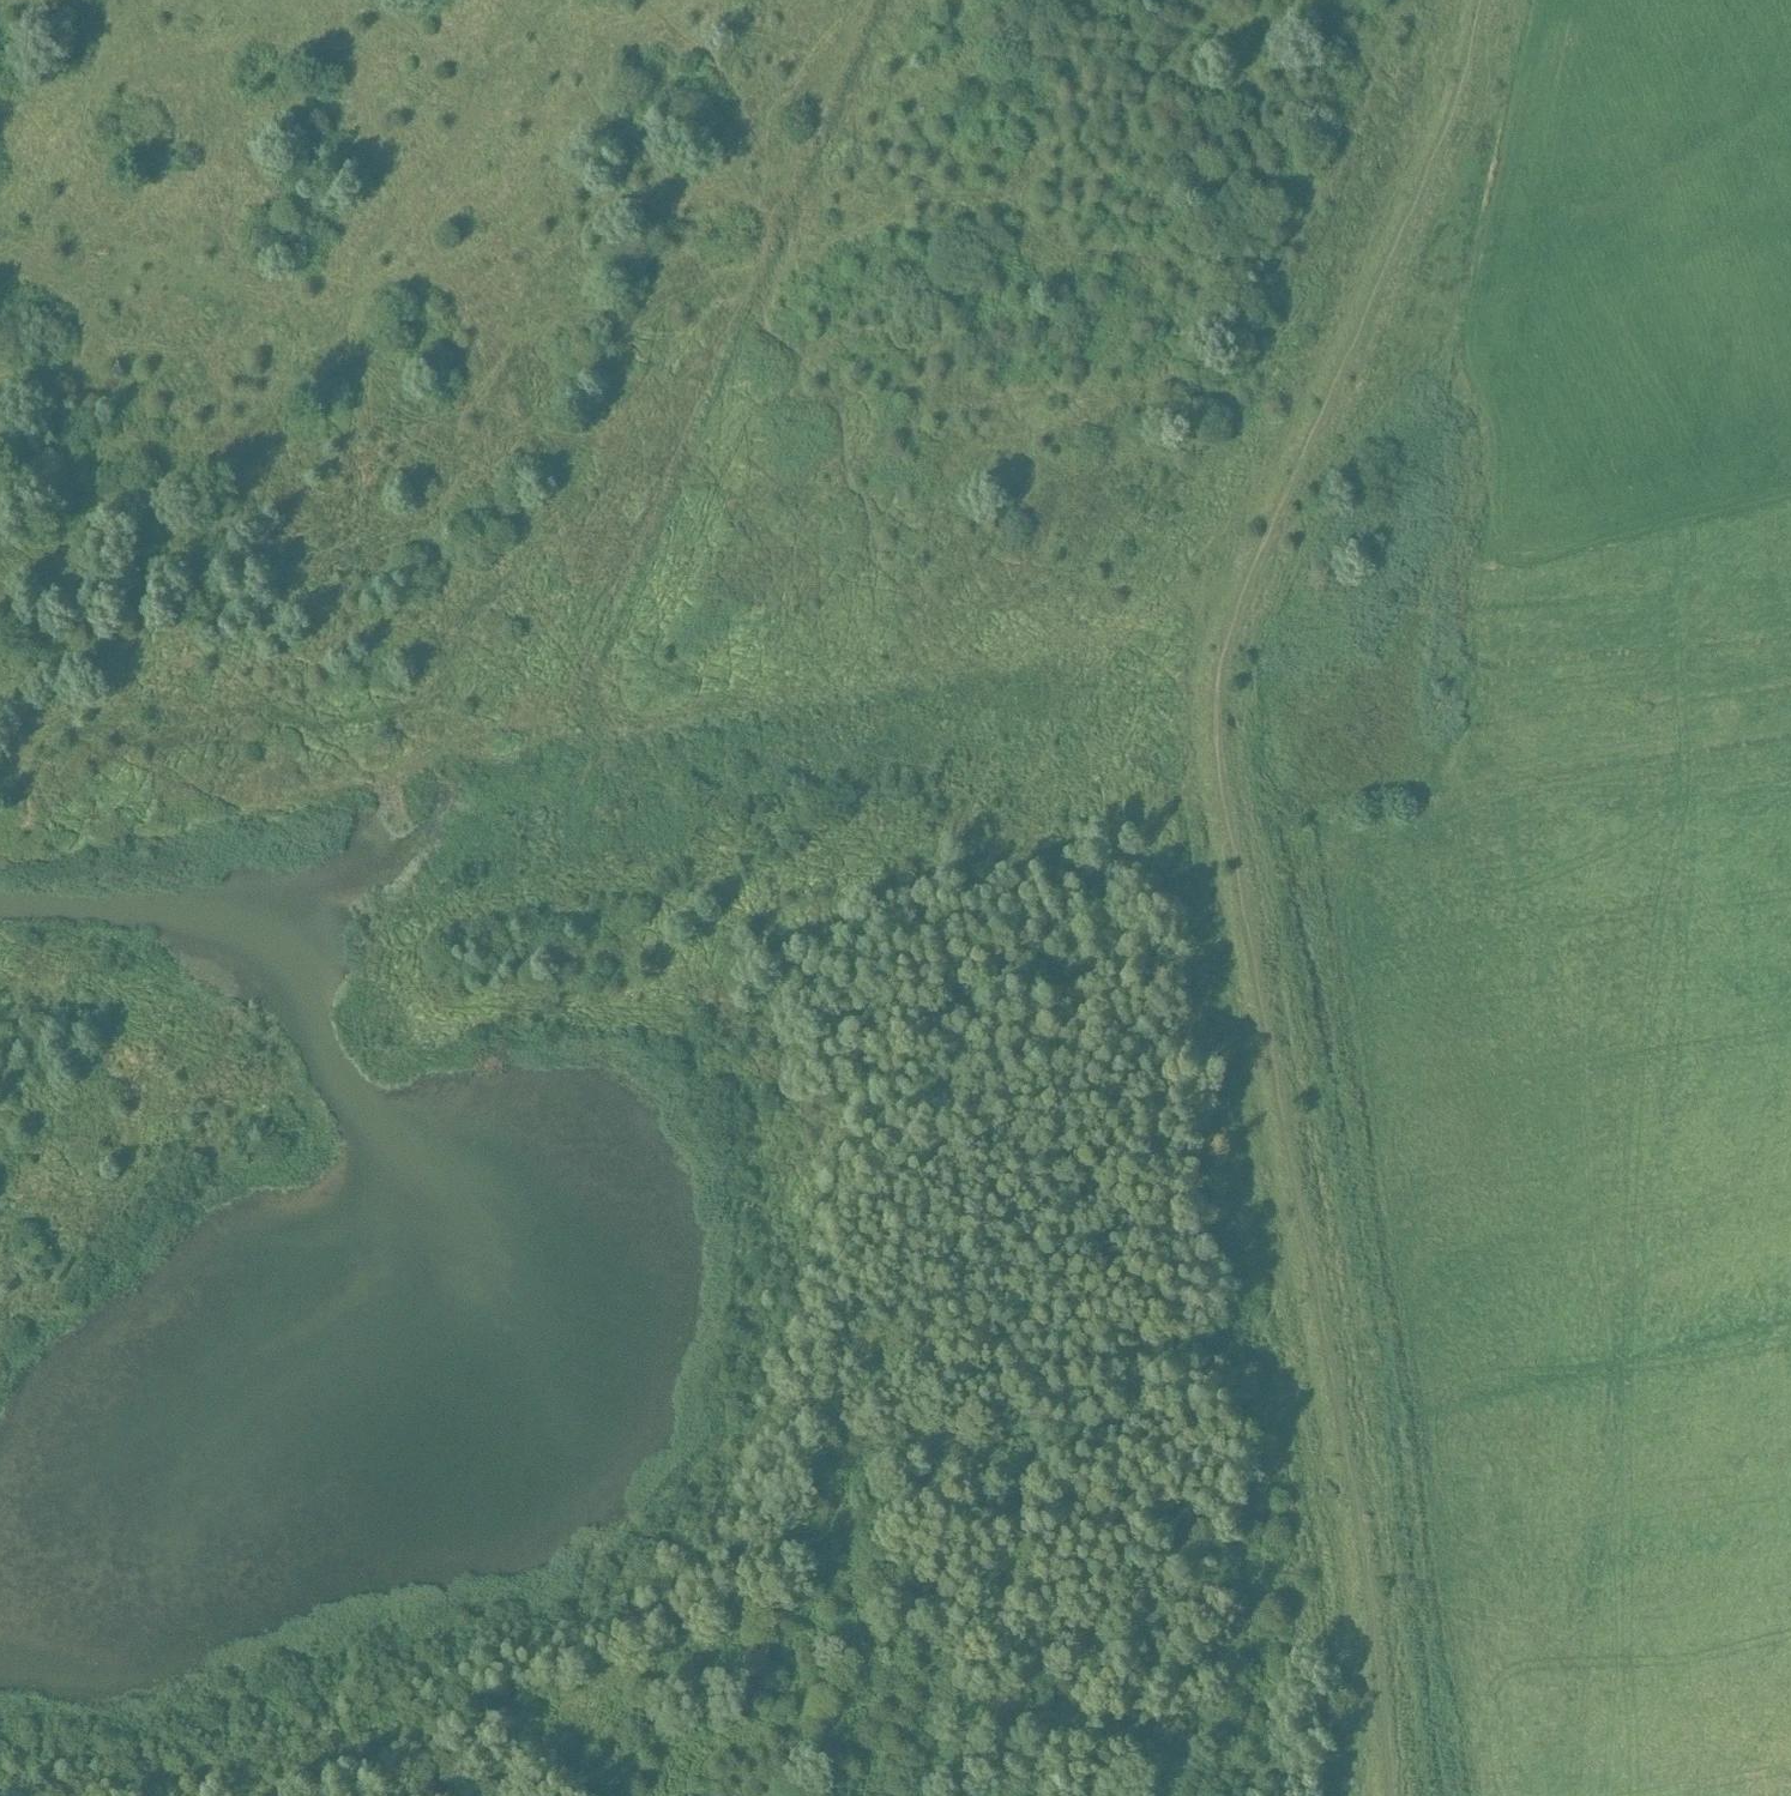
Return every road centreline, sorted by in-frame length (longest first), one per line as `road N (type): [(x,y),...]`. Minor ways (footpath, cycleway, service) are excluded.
road 1 (track): [(1459,0),(1429,89),(1196,617)]

